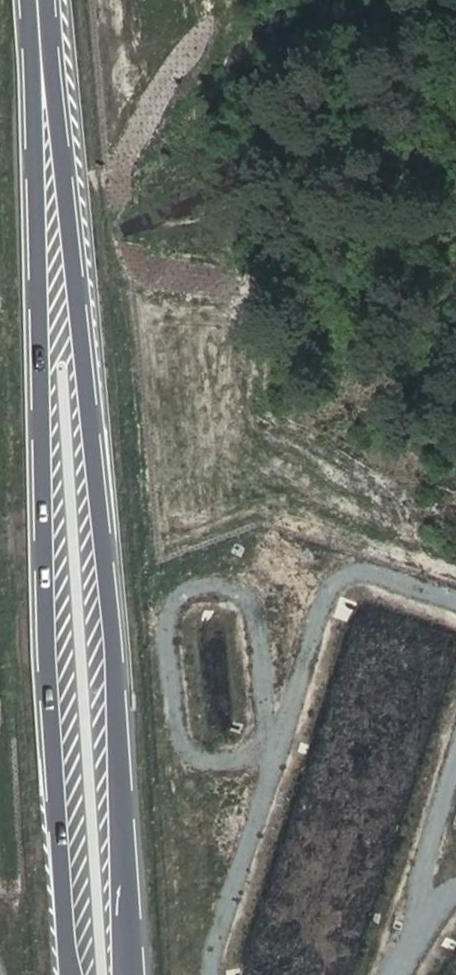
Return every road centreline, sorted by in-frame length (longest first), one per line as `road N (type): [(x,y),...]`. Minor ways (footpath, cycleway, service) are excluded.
road 1 (primary): [(131,974),(118,647),(47,11)]
road 2 (primary): [(47,11),(53,677),(76,974)]
road 3 (track): [(455,12),(214,189),(210,205)]

